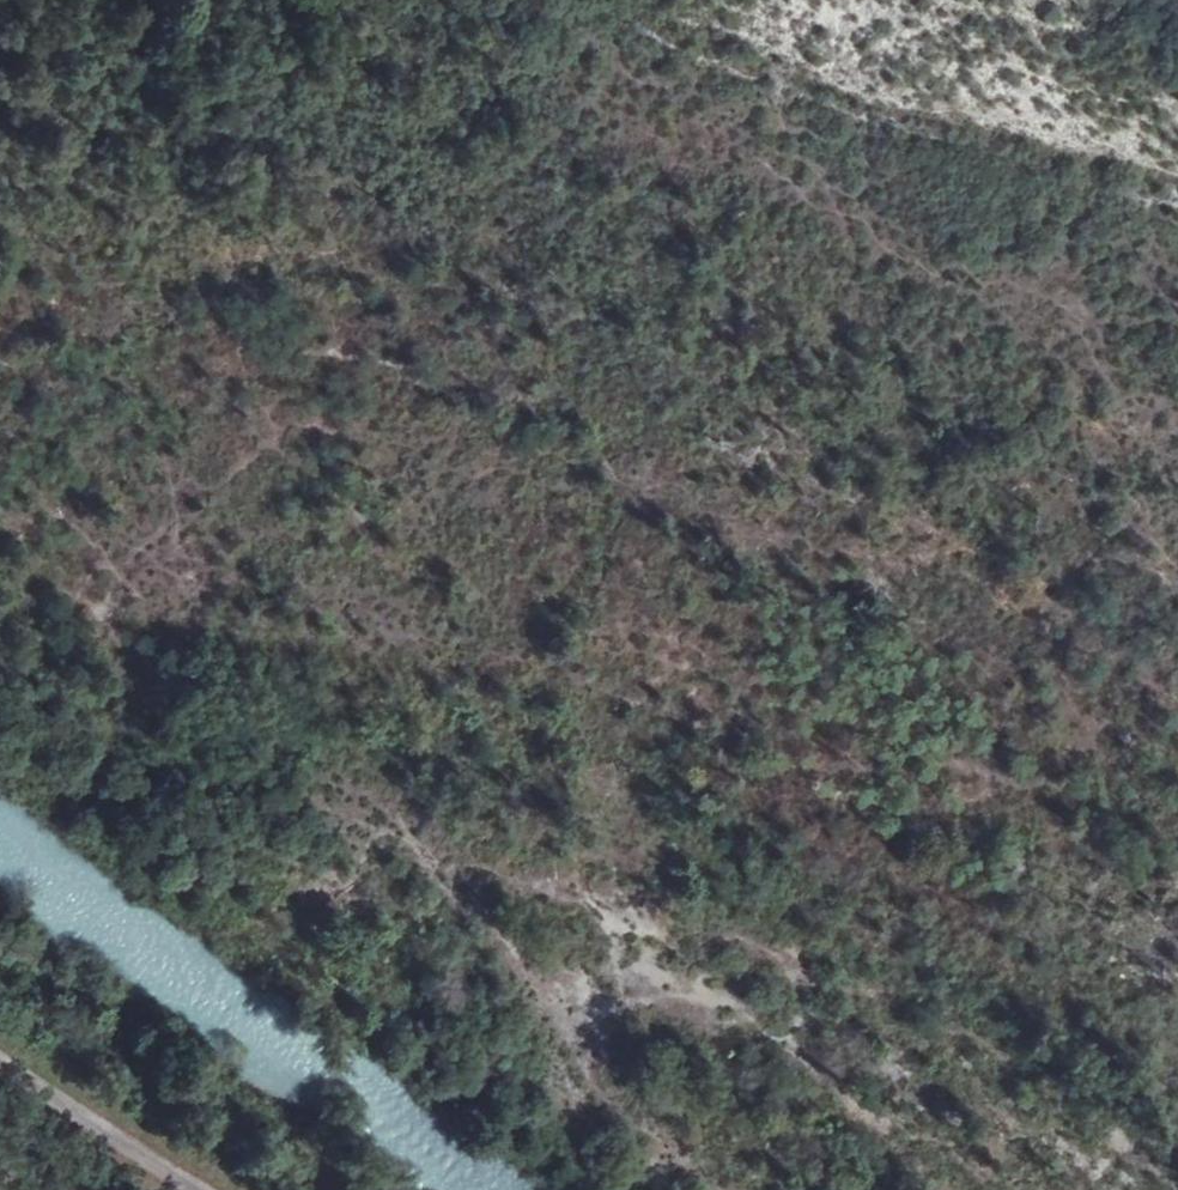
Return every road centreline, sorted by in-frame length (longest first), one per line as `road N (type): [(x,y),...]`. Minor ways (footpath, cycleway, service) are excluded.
road 1 (track): [(0,1065),(191,1189)]

